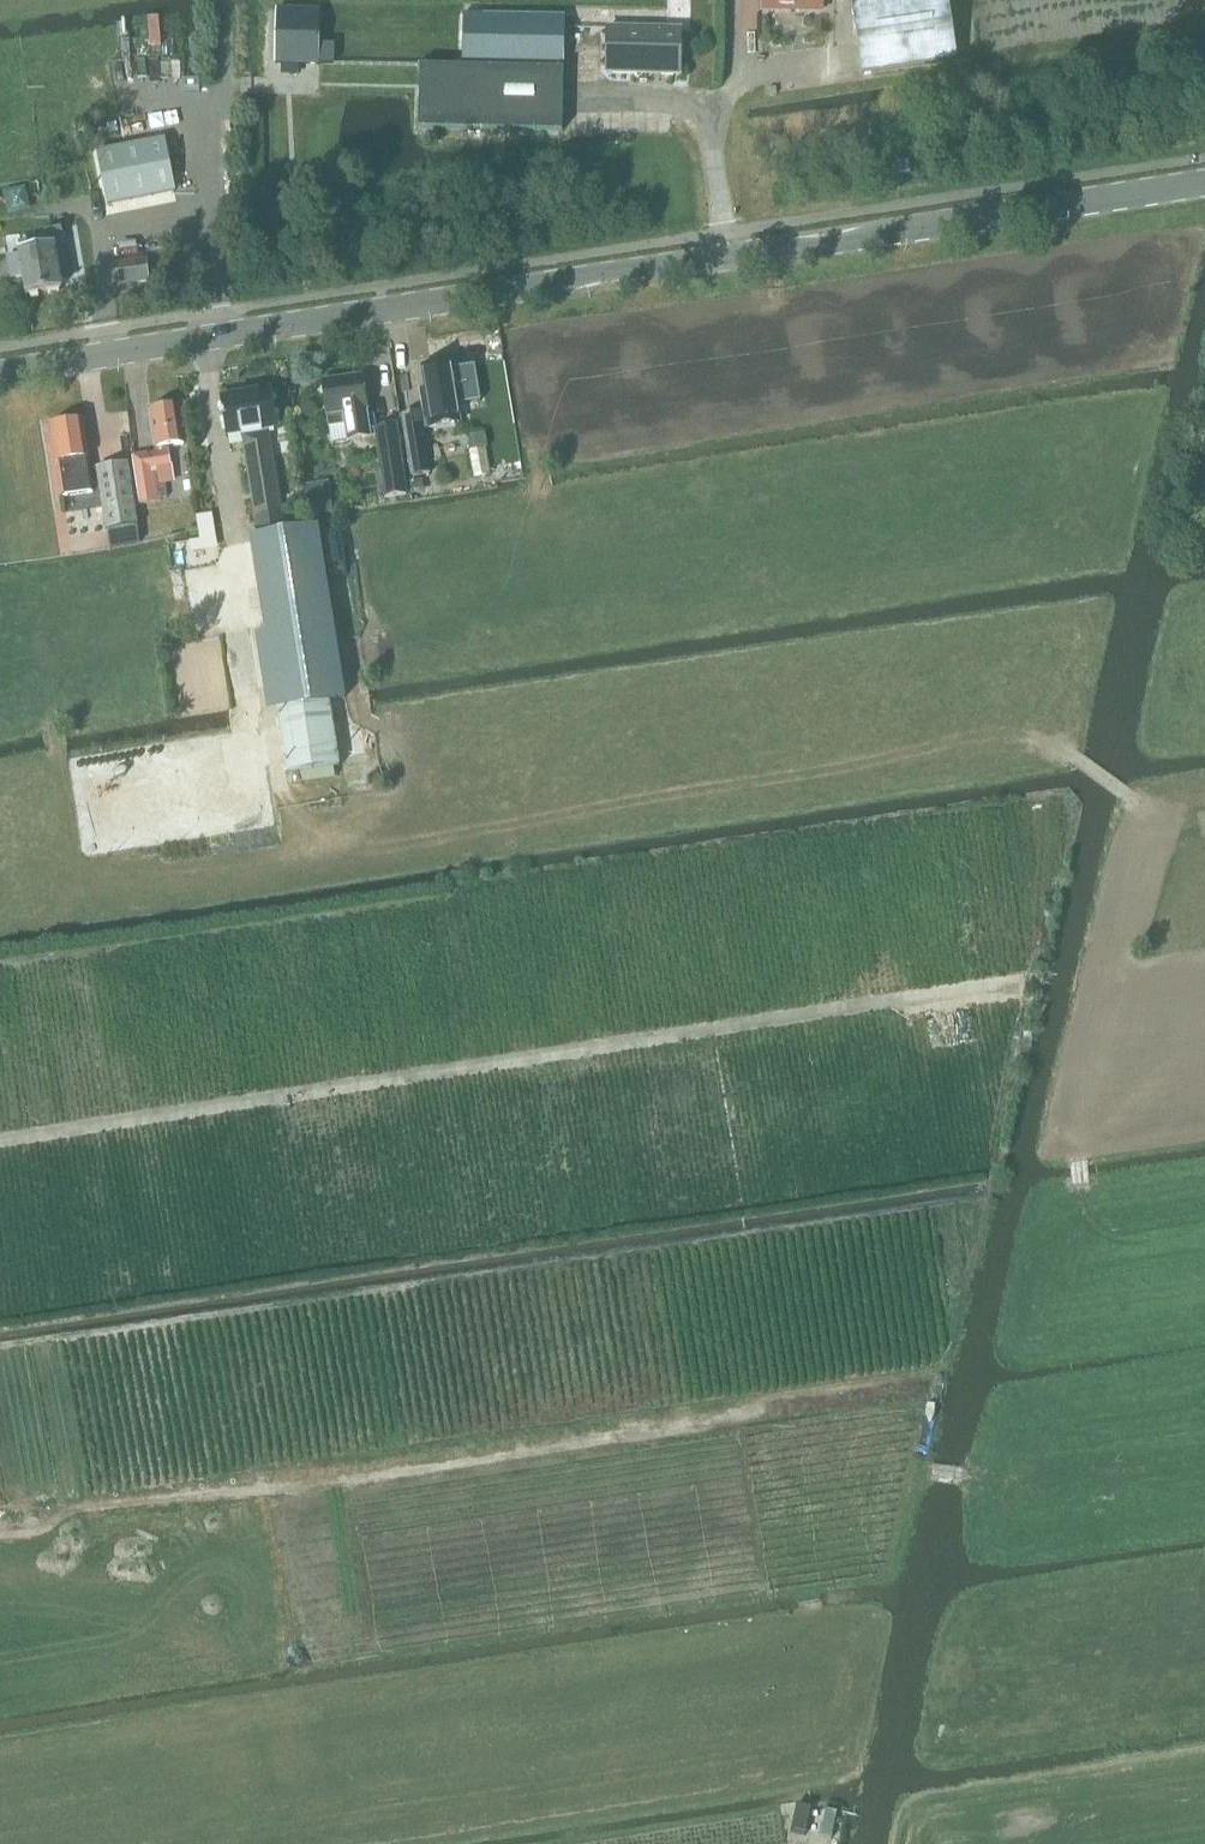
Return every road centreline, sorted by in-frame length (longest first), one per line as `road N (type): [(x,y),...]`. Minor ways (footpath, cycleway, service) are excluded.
road 1 (tertiary): [(0,376),(399,305),(828,247),(1204,184)]
road 2 (track): [(0,1141),(1021,986)]
road 3 (track): [(0,1524),(267,1489)]

